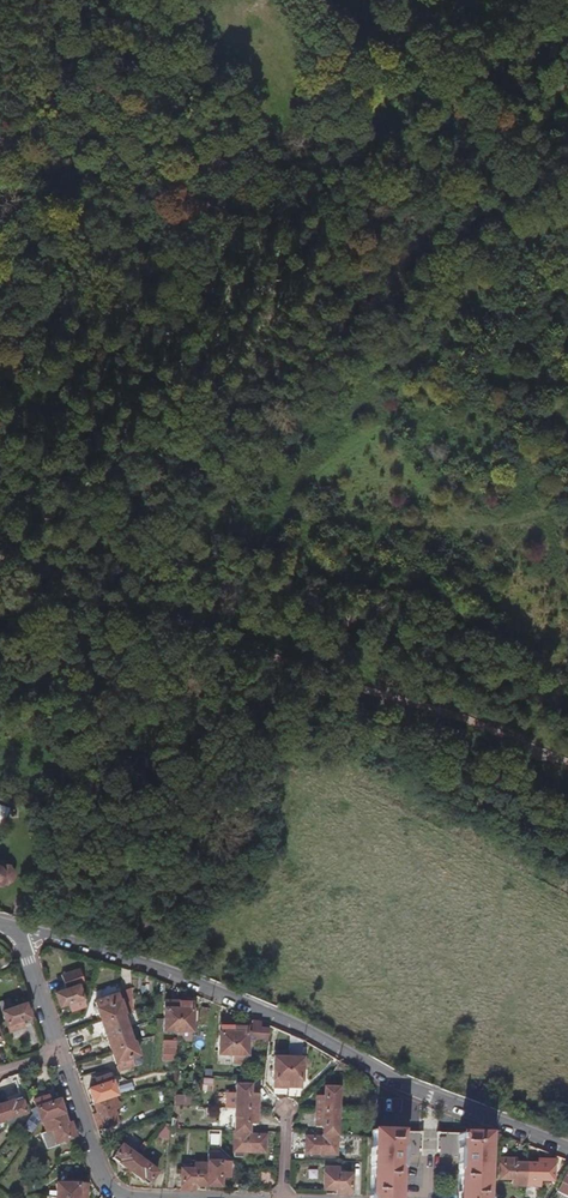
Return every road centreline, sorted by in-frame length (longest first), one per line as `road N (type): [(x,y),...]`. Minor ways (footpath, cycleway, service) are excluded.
road 1 (residential): [(567,1149),(433,1099),(217,995),(102,950),(10,929)]
road 2 (residential): [(131,1197),(115,1196),(94,1171),(58,1051)]
road 3 (residential): [(58,1051),(10,929)]

